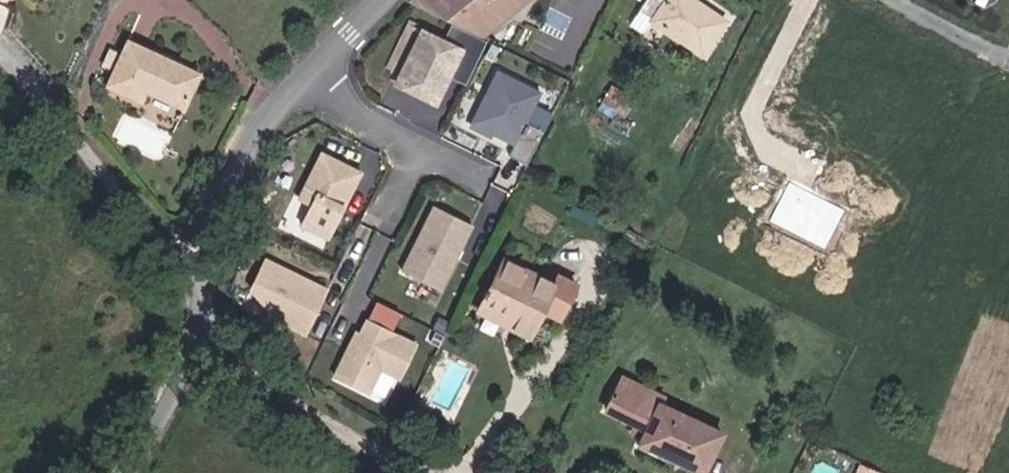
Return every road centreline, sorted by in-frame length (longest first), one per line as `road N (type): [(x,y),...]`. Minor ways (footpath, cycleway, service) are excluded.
road 1 (unclassified): [(0,44),(170,254)]
road 2 (unclassified): [(412,472),(187,361)]
road 3 (residential): [(302,73),(170,254)]
road 4 (residential): [(302,73),(360,121),(415,146)]
road 5 (residential): [(187,361),(126,472)]
road 6 (residential): [(1008,61),(900,0)]

